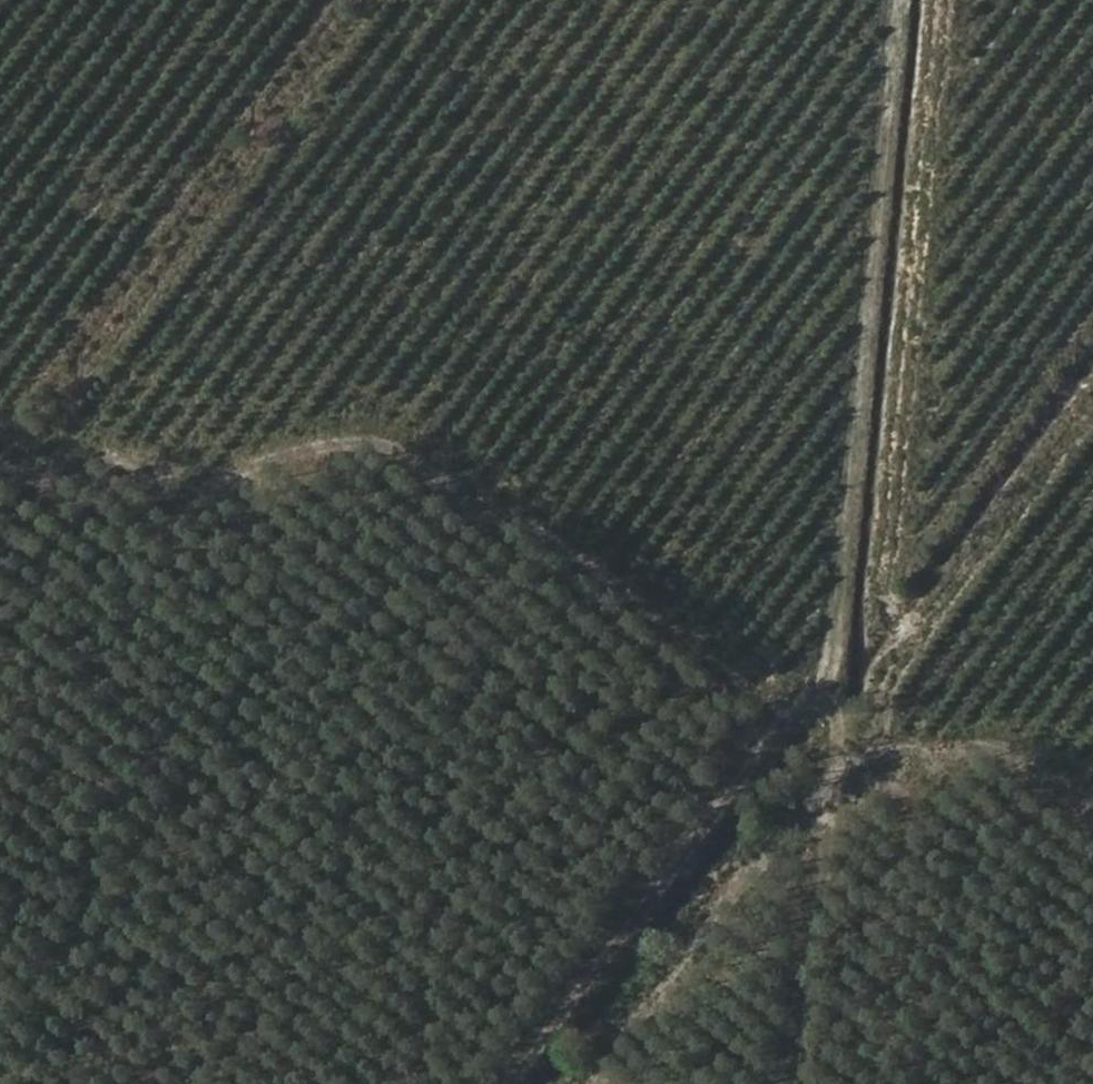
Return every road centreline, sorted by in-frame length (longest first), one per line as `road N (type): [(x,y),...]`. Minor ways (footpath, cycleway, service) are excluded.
road 1 (track): [(531,1083),(816,719),(849,743)]
road 2 (track): [(814,1083),(849,743)]

